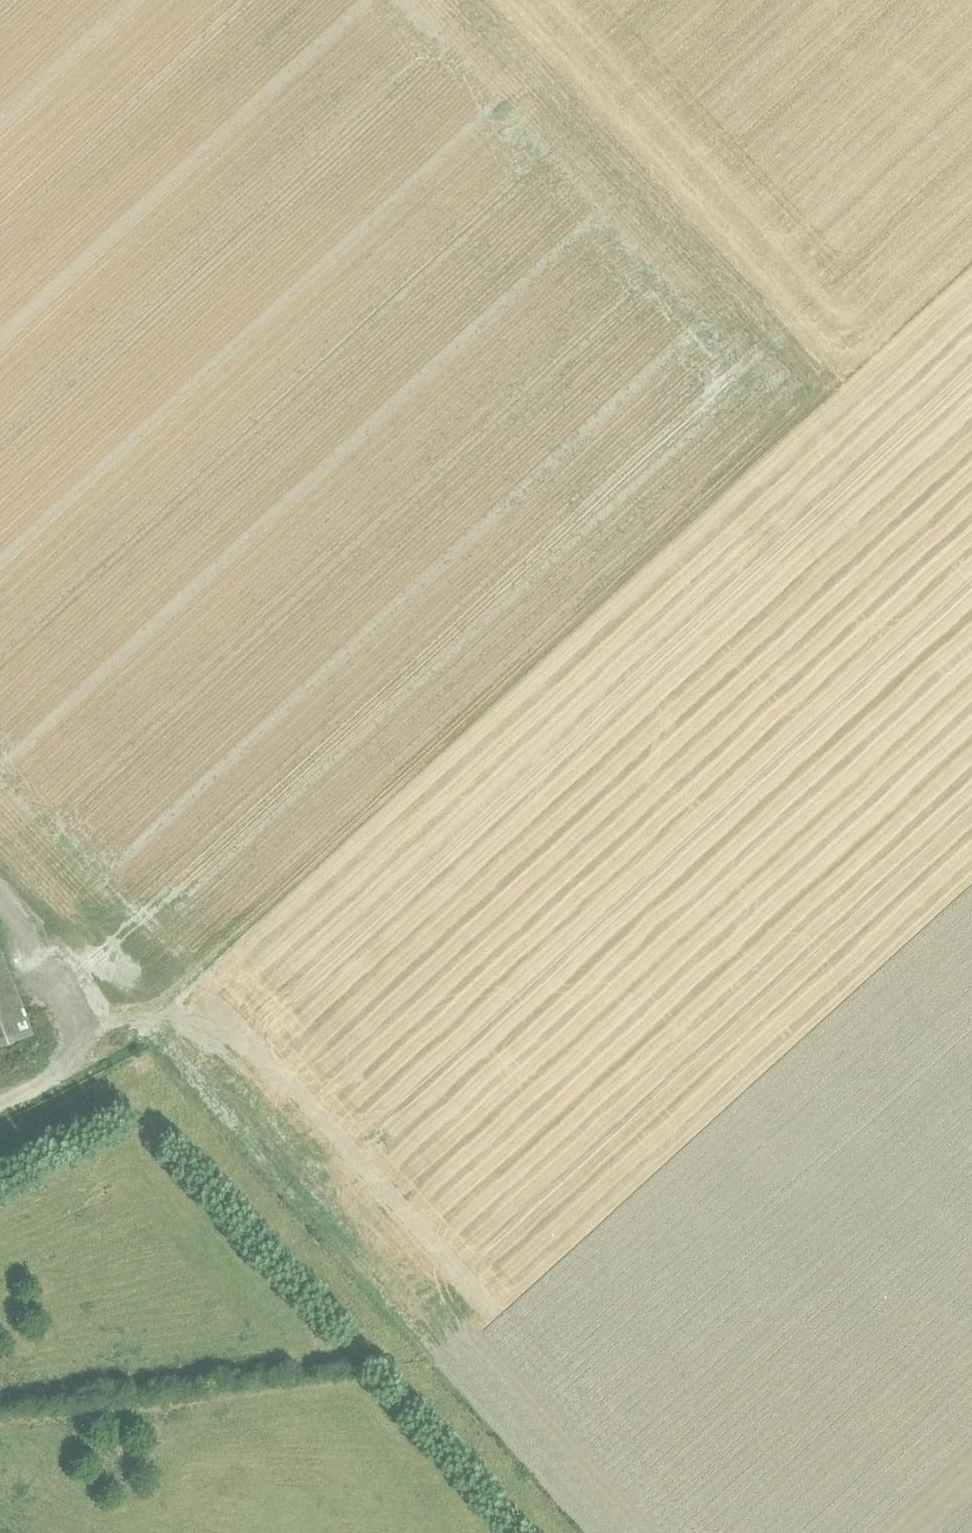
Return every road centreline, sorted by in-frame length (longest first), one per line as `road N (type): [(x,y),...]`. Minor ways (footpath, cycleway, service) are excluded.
road 1 (track): [(0,1103),(62,1073),(84,1040),(66,982),(0,897)]

